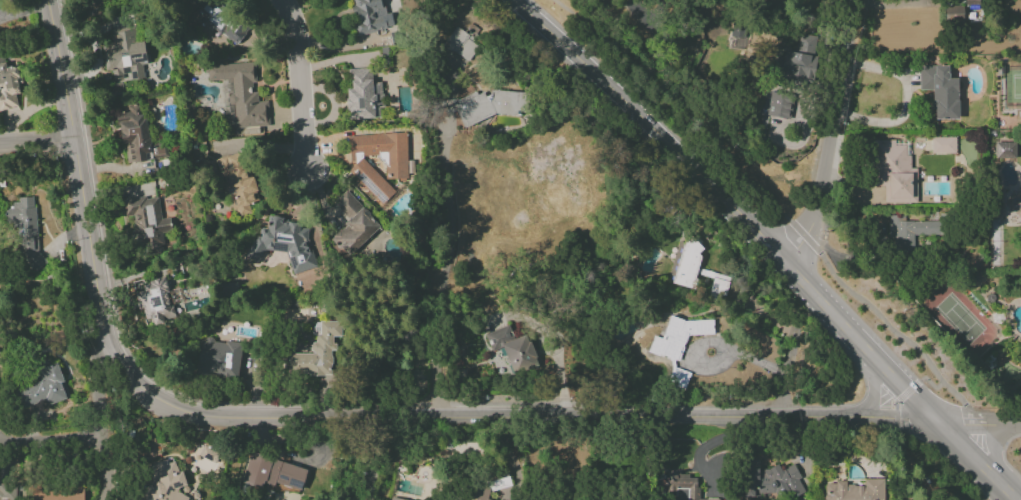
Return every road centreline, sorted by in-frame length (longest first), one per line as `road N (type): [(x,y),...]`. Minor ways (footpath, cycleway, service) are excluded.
road 1 (residential): [(42,0),(75,146),(105,353),(157,405),(221,419),(847,417)]
road 2 (primary): [(756,231),(515,0)]
road 3 (residential): [(859,0),(826,189),(788,262)]
road 4 (primary): [(1003,487),(865,347)]
road 5 (residential): [(281,0),(299,33),(309,171)]
road 6 (residential): [(105,353),(84,499)]

